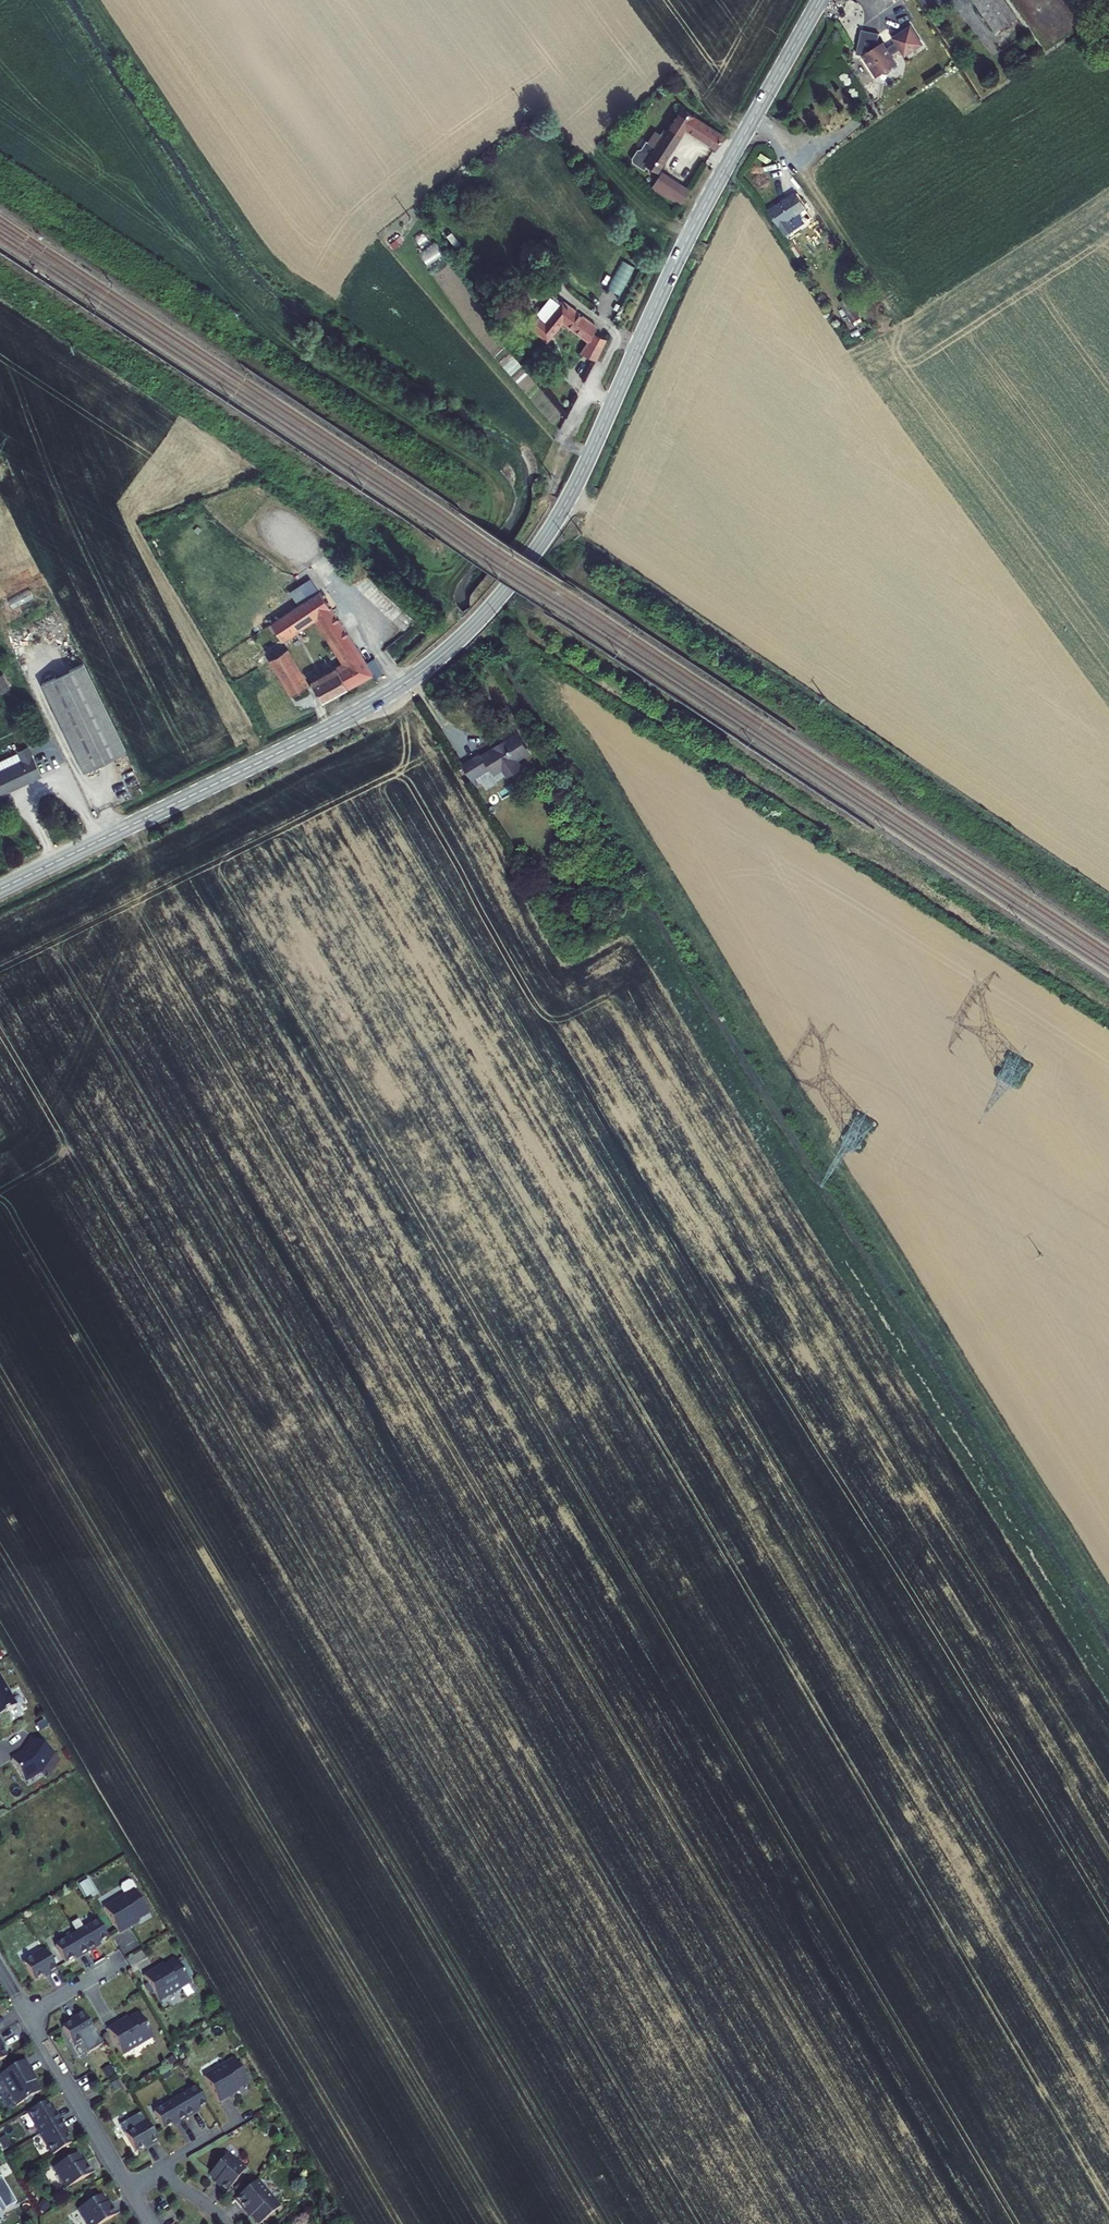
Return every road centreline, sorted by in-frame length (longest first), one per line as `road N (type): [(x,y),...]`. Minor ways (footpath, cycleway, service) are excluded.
road 1 (tertiary): [(820,0),(685,242),(560,514),(472,627),(351,717),(0,888)]
road 2 (residential): [(117,1962),(26,2015),(130,2192)]

